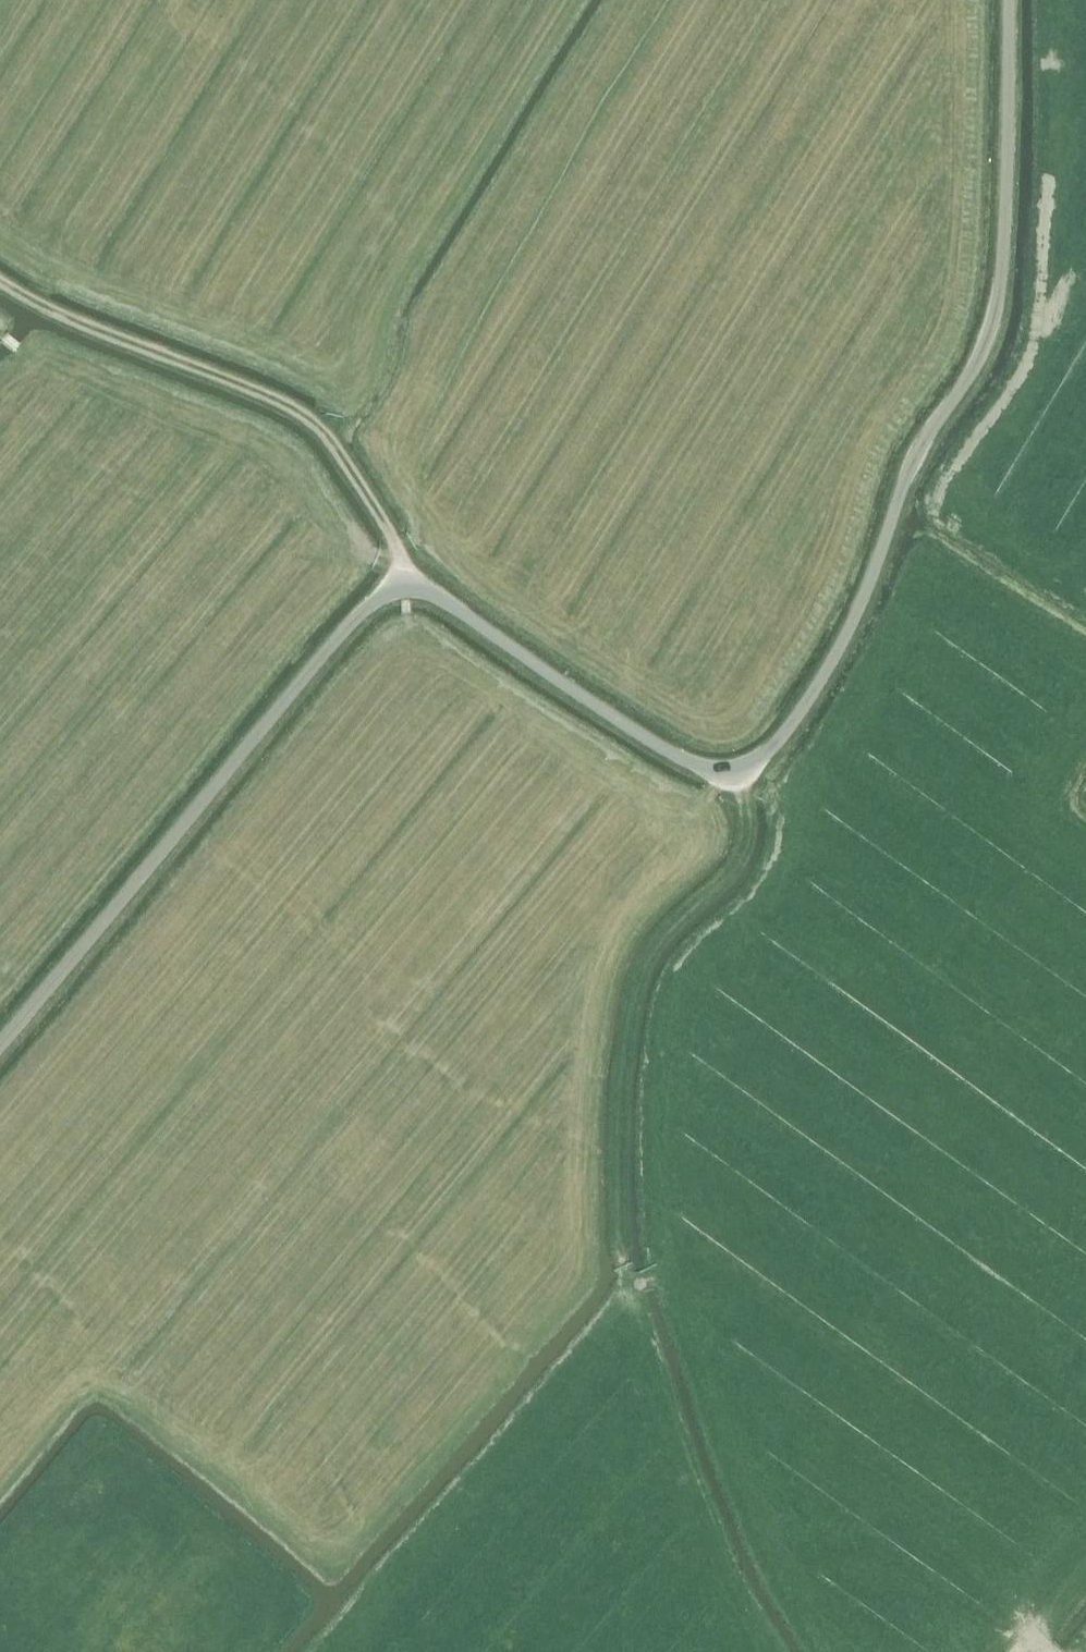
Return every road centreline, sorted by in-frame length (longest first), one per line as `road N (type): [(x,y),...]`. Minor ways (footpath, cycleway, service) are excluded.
road 1 (unclassified): [(0,1049),(359,614),(397,589),(434,595),(699,767),(737,772),(774,745),(855,618),(908,472),(973,368),(993,320),(1005,216),(1008,0)]
road 2 (track): [(737,772),(747,819),(743,852),(656,941),(626,1033),(617,1118),(625,1286),(658,1276)]
road 3 (track): [(0,283),(51,312),(293,406),(335,441),(382,518),(405,588)]

